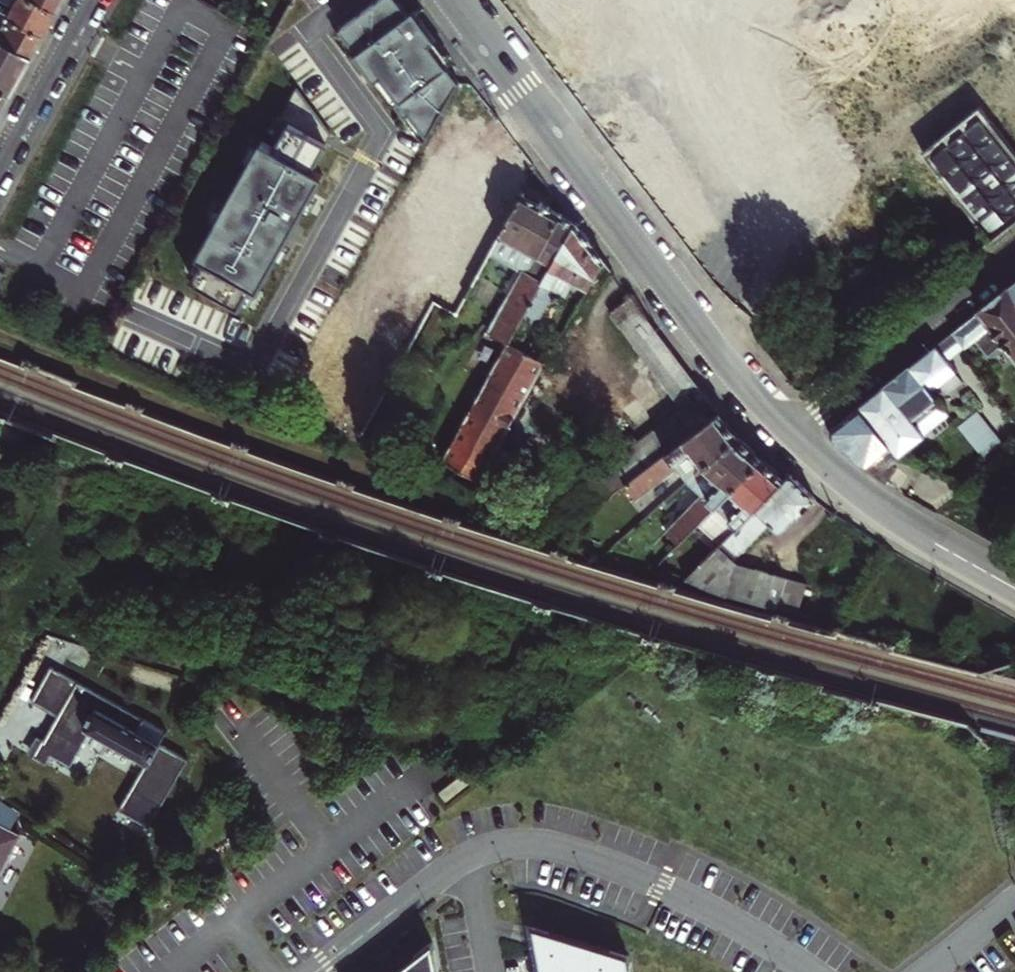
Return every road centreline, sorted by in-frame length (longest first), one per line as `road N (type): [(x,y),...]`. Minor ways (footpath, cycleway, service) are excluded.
road 1 (residential): [(784,431),(452,0)]
road 2 (residential): [(784,431),(1014,251)]
road 3 (residential): [(1014,589),(878,511),(784,431)]
road 4 (residential): [(90,0),(0,165)]

